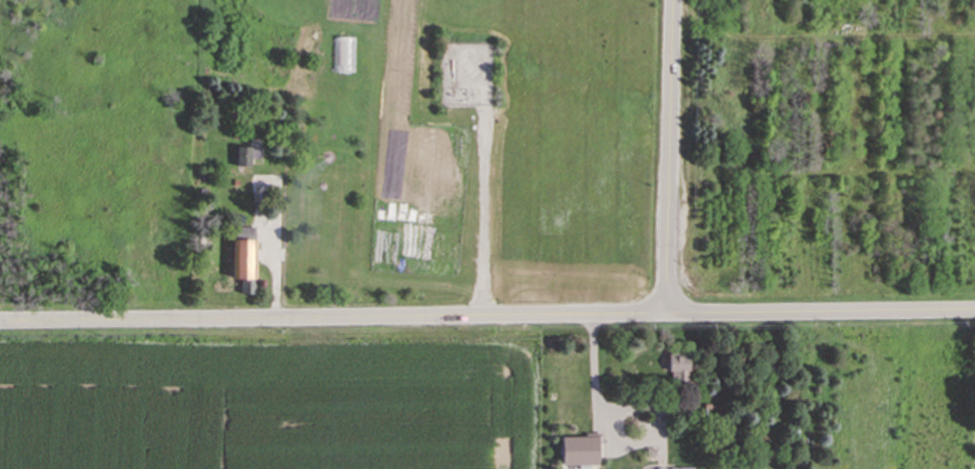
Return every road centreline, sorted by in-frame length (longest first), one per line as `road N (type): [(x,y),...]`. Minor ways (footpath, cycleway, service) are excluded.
road 1 (residential): [(0,323),(974,310)]
road 2 (residential): [(673,0),(665,314)]

